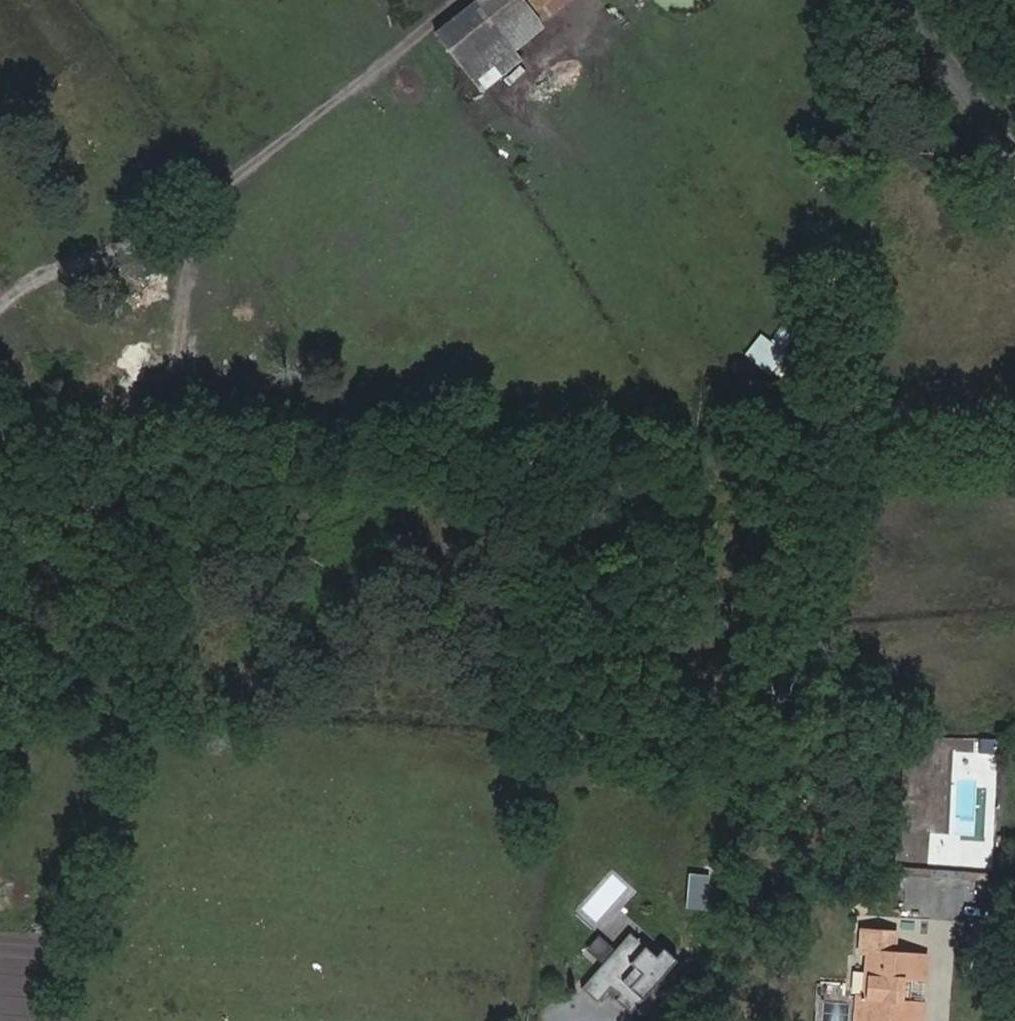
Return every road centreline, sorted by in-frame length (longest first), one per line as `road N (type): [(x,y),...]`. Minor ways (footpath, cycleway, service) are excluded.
road 1 (unclassified): [(1014,130),(919,0)]

